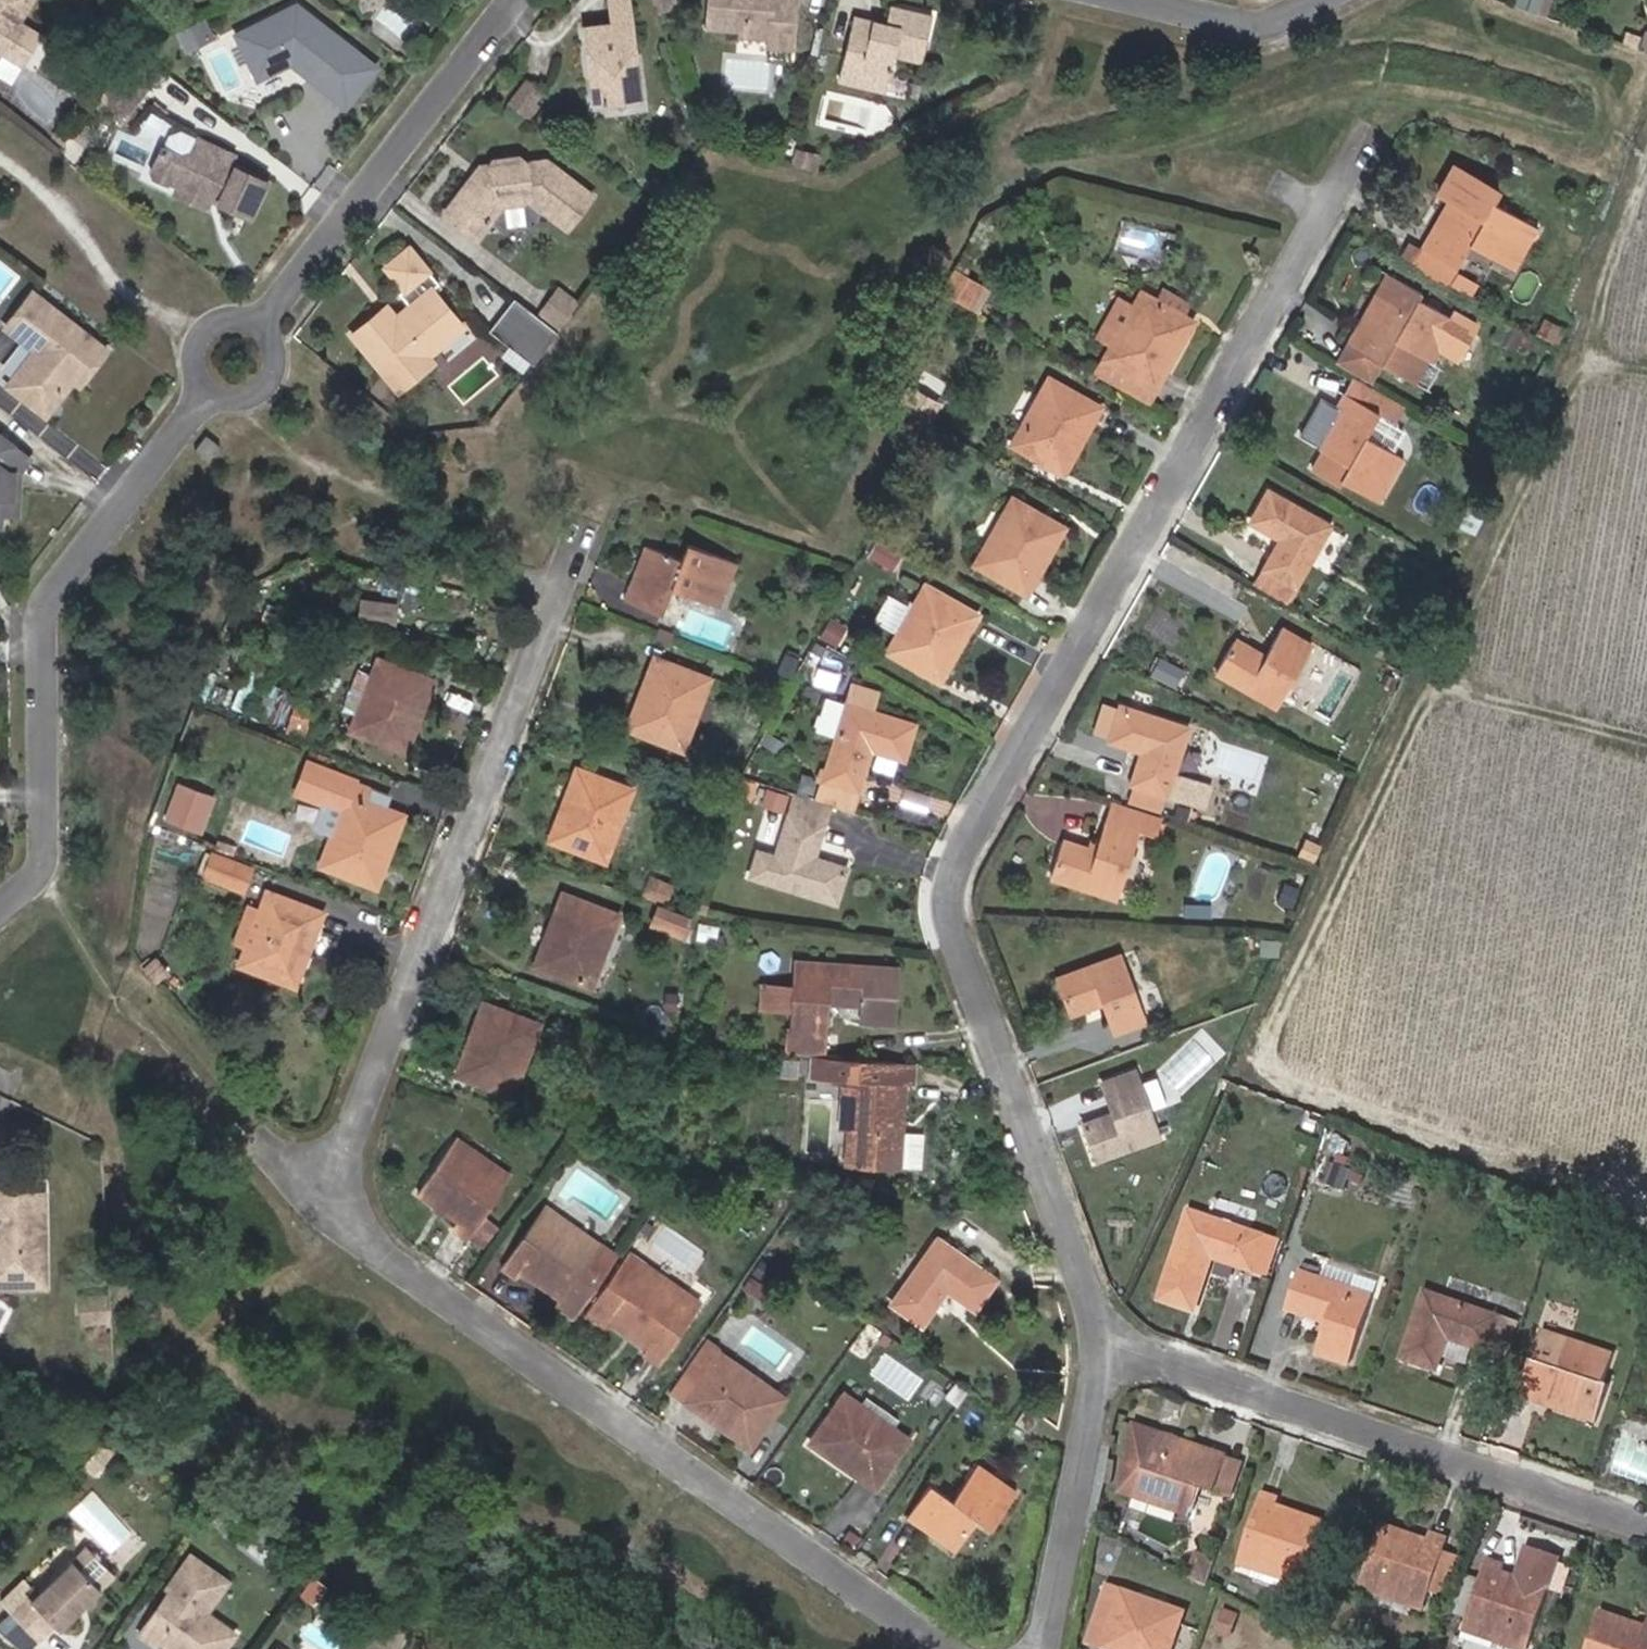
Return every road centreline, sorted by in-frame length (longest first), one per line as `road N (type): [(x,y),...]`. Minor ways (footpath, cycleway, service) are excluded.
road 1 (track): [(1646,1213),(1258,1069),(1283,1001),(1586,366),(1605,278),(1646,179)]
road 2 (residential): [(1112,1329),(952,872),(1370,139)]
road 3 (residential): [(965,1648),(373,1247),(331,1197)]
road 4 (residential): [(331,1197),(349,1103),(559,587)]
road 5 (residential): [(0,907),(50,871),(46,608),(205,391)]
road 6 (residential): [(1112,1329),(1646,1514)]
road 7 (residential): [(264,319),(513,0)]
road 8 (residential): [(1041,1648),(1112,1329)]
road 9 (track): [(1437,678),(1646,733)]
road 10 (residential): [(1325,0),(1257,28),(1139,0)]
road 11 (residential): [(205,391),(242,407),(278,390),(288,351),(264,319)]
road 12 (residential): [(264,319),(229,314),(200,336),(194,364),(205,391)]

